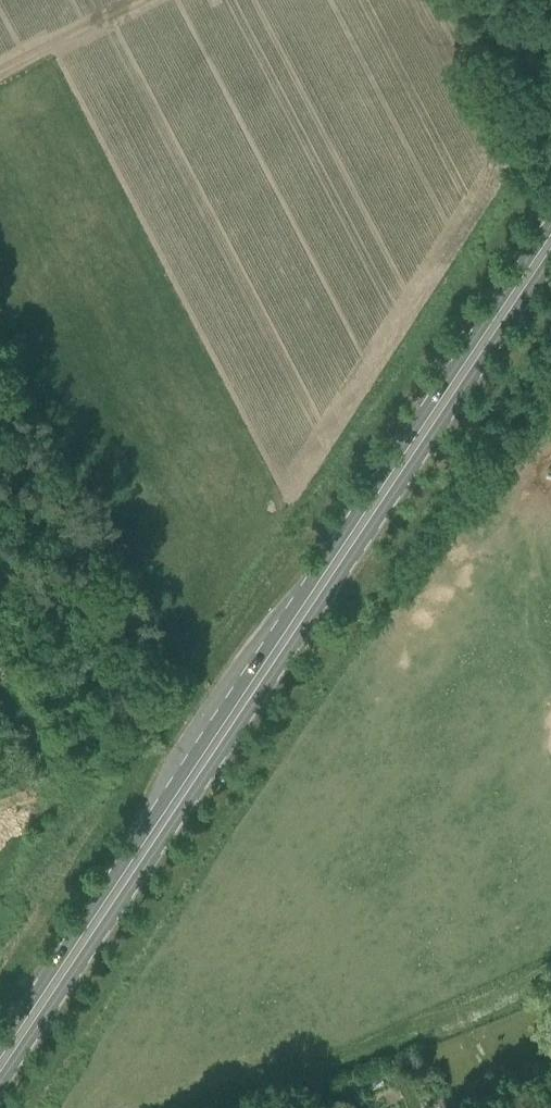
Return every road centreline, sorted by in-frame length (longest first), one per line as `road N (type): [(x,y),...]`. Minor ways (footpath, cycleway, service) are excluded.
road 1 (primary): [(0,1066),(550,242)]
road 2 (track): [(550,969),(311,1067)]
road 3 (track): [(0,79),(150,0)]

